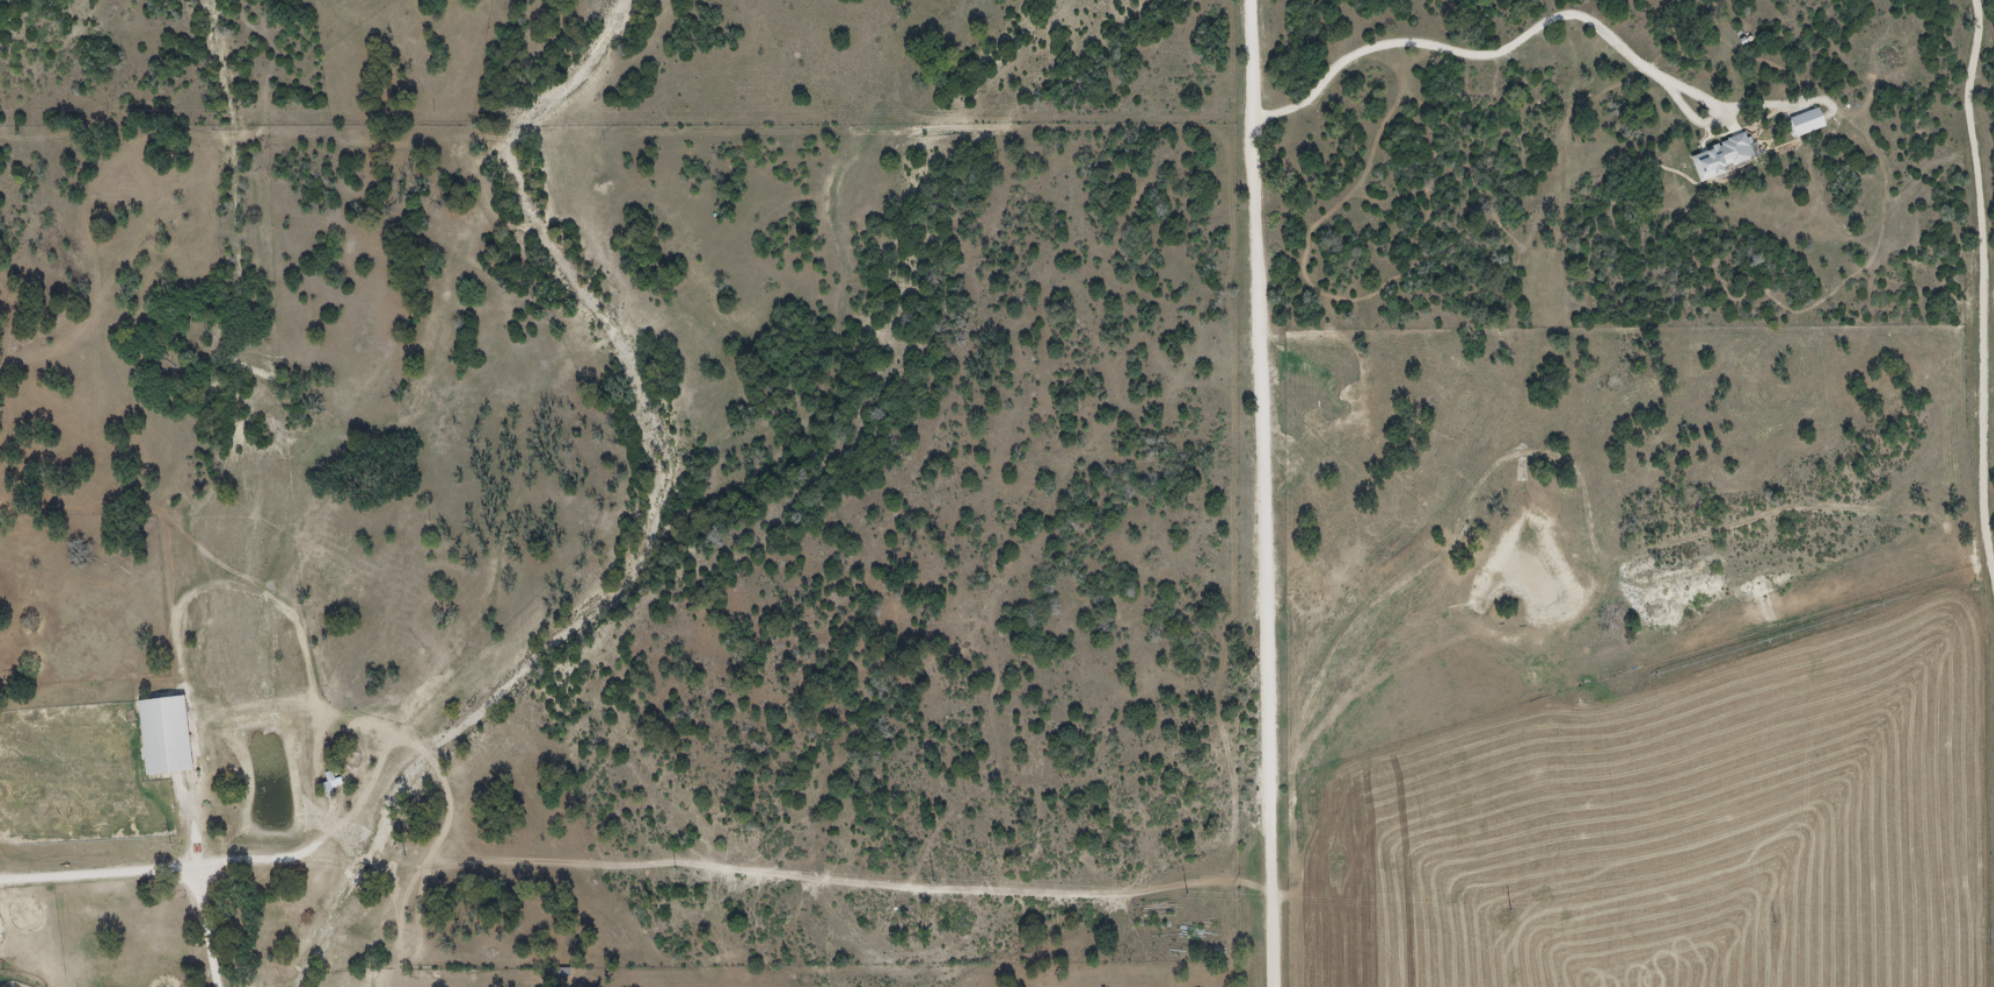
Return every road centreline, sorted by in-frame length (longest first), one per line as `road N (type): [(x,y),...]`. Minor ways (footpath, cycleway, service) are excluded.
road 1 (residential): [(1272,986),(1250,0)]

